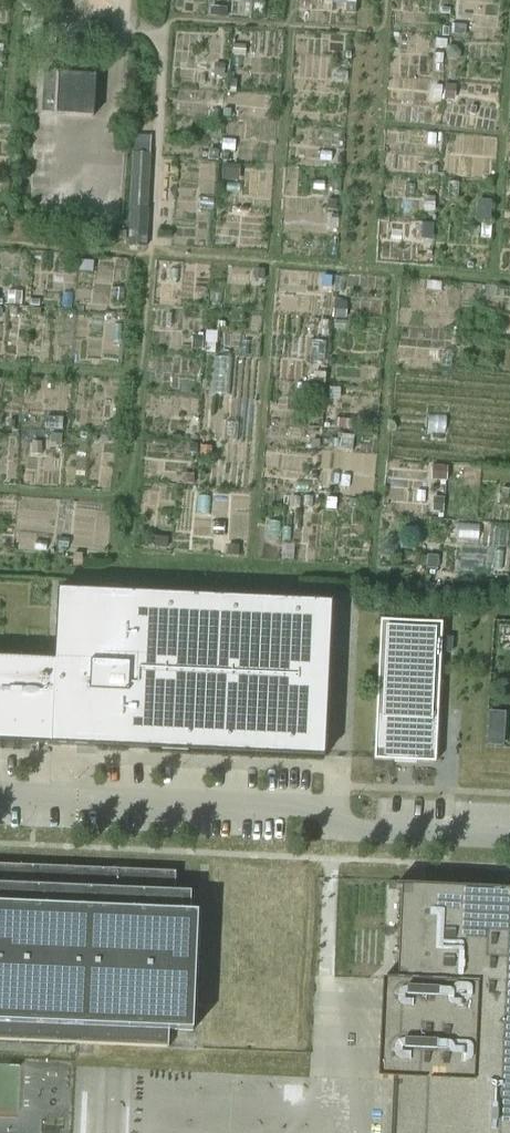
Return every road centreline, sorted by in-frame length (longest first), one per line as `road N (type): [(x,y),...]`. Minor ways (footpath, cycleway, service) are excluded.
road 1 (unclassified): [(509,837),(356,830),(300,806),(0,791)]

